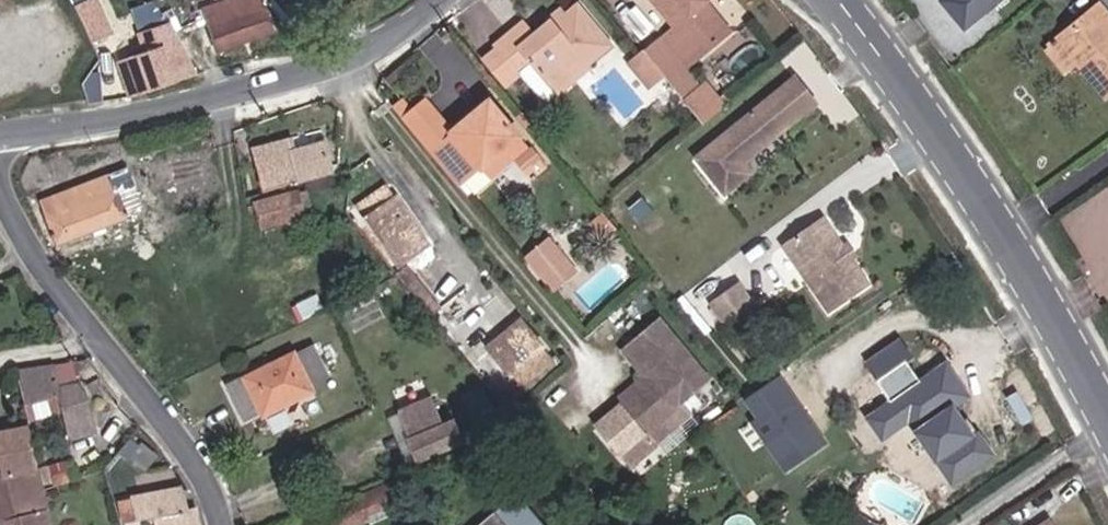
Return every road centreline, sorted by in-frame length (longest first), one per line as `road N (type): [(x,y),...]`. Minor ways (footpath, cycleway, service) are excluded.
road 1 (residential): [(1107,421),(1017,252),(837,0)]
road 2 (residential): [(0,153),(221,119),(376,80),(457,0)]
road 3 (residential): [(0,188),(64,306),(183,446),(222,524)]

